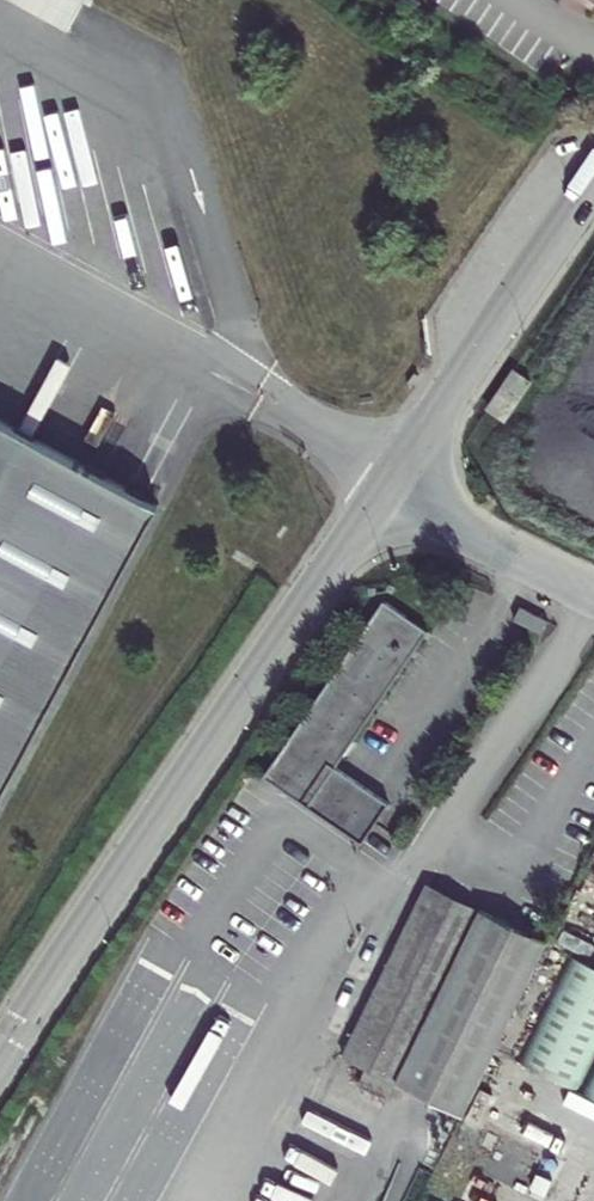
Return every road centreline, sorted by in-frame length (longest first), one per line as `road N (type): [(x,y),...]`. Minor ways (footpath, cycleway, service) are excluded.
road 1 (unclassified): [(0,1057),(382,495)]
road 2 (unclassified): [(382,495),(593,182)]
road 3 (unclassified): [(593,598),(382,495)]

